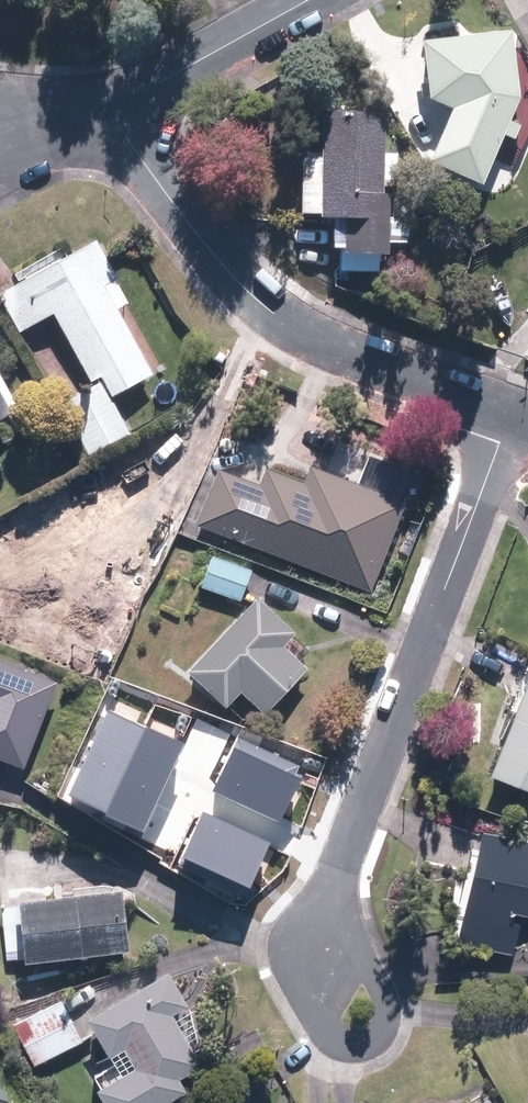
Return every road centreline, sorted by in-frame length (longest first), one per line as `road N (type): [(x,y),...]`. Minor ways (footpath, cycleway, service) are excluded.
road 1 (residential): [(515,415),(333,349),(267,311),(101,110)]
road 2 (residential): [(333,884),(515,415)]
road 3 (residential): [(101,110),(312,0)]
road 4 (residential): [(333,884),(385,1012),(375,1036),(341,1040)]
road 5 (residential): [(341,1040),(294,960),(333,884)]

